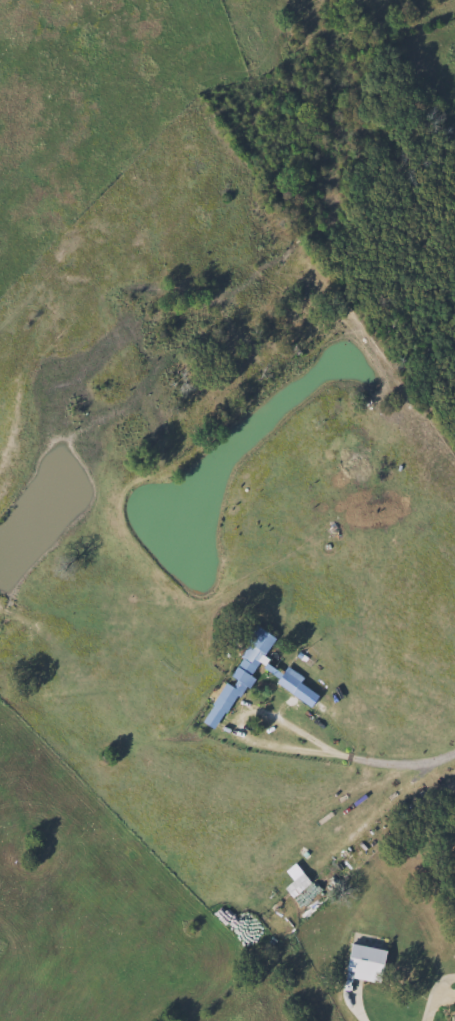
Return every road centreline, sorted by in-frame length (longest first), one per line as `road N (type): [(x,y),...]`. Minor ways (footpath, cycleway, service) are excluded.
road 1 (residential): [(454,753),(311,871)]
road 2 (residential): [(261,702),(306,737),(278,738),(236,722),(246,701),(261,702)]
road 3 (residential): [(306,737),(383,765),(454,749)]

